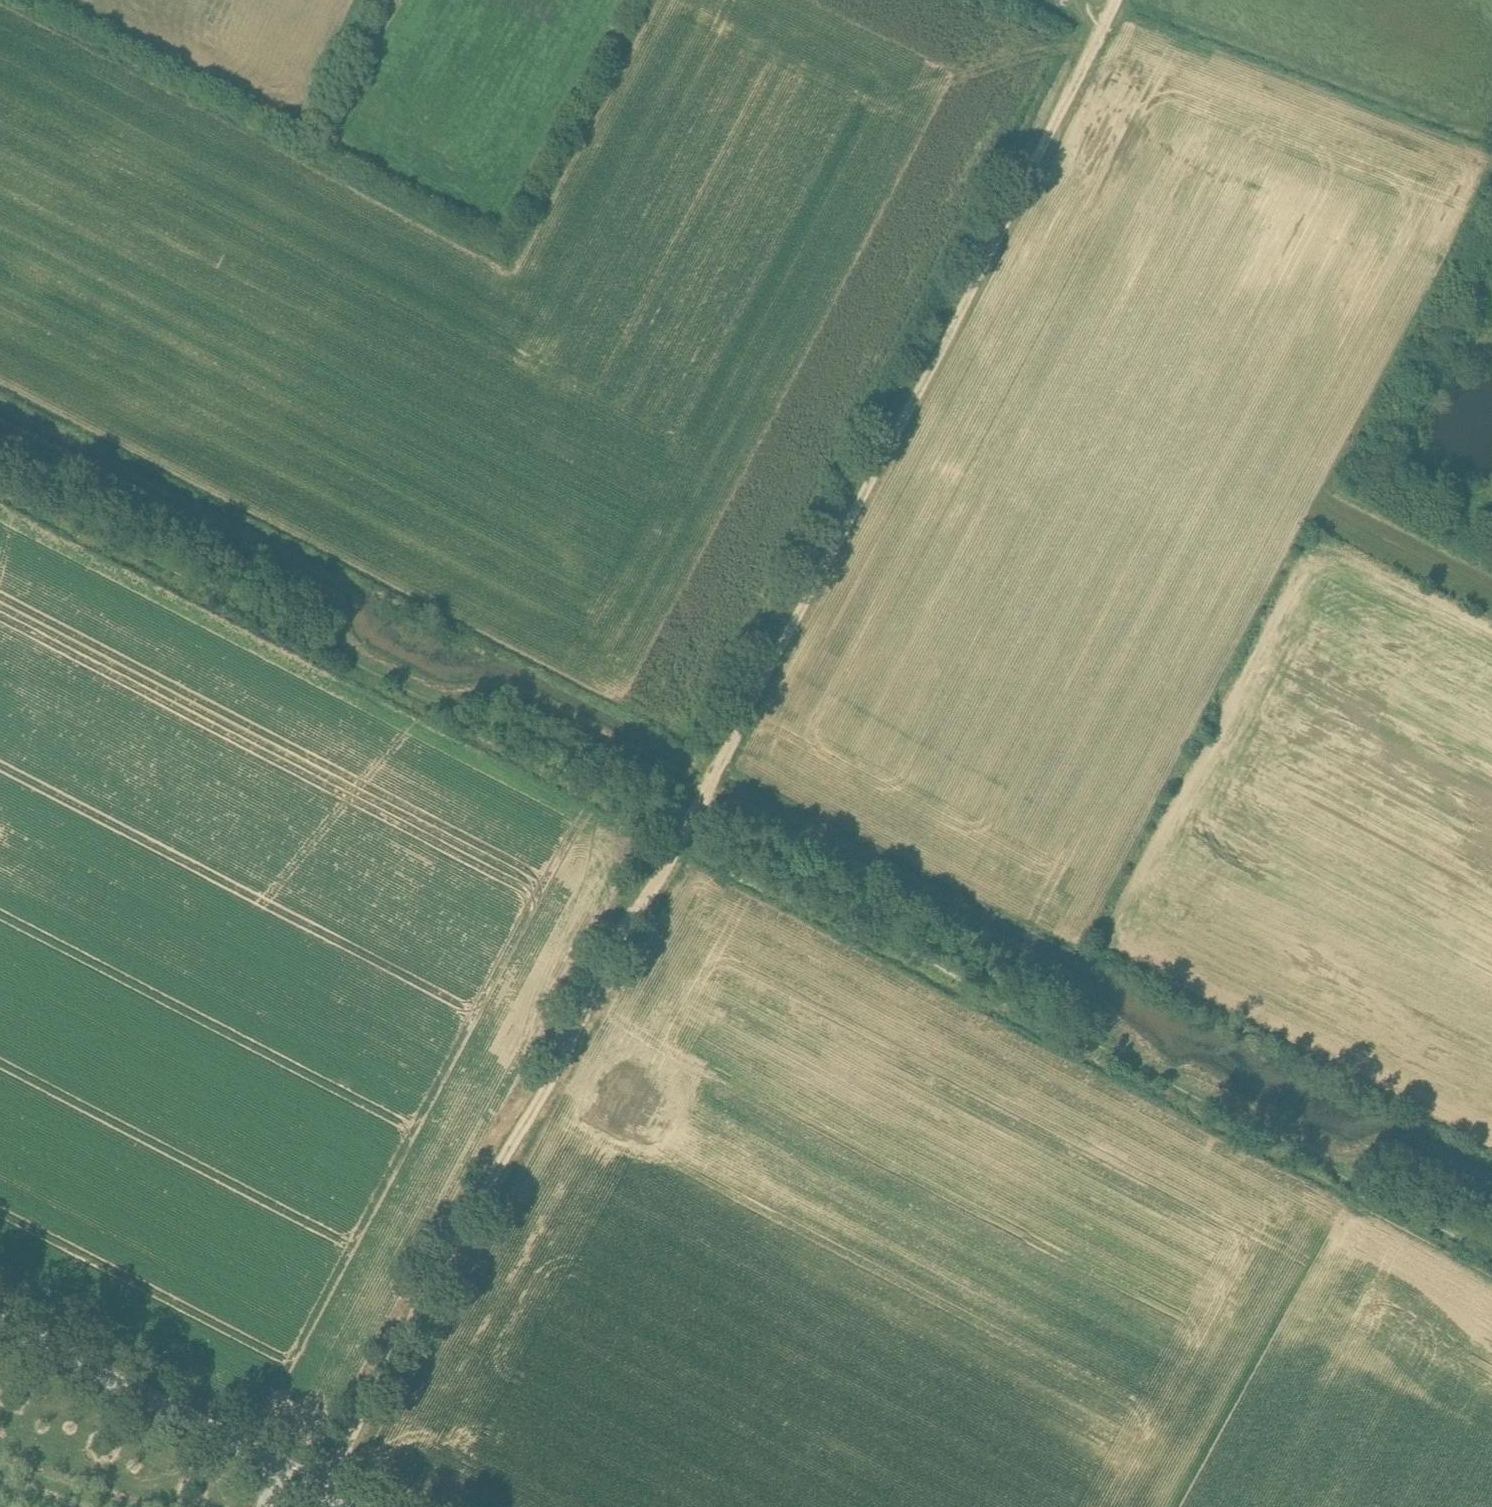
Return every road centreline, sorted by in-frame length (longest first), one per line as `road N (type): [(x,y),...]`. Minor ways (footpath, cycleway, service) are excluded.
road 1 (track): [(323,1489),(1108,17)]
road 2 (unclassified): [(359,1506),(0,1315)]

